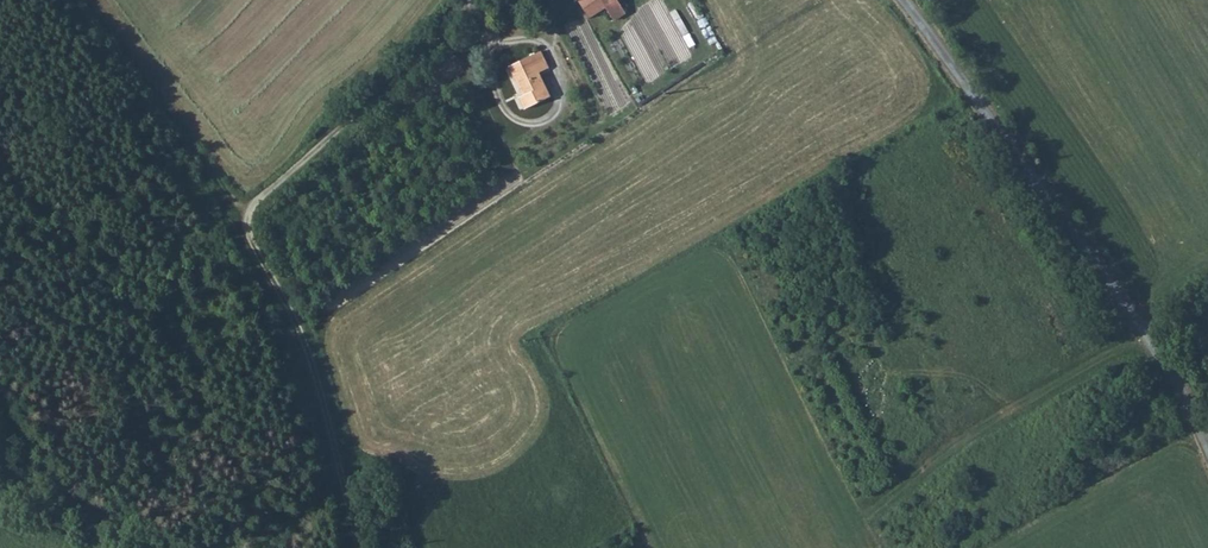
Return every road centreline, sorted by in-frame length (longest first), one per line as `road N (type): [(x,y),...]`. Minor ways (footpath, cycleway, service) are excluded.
road 1 (track): [(360,547),(318,378),(249,234),(249,213),(466,0)]
road 2 (unclassified): [(1207,452),(1178,384),(1106,269),(903,0)]
road 3 (track): [(860,512),(985,423),(1145,332)]
road 4 (track): [(249,213),(224,193),(87,0)]

